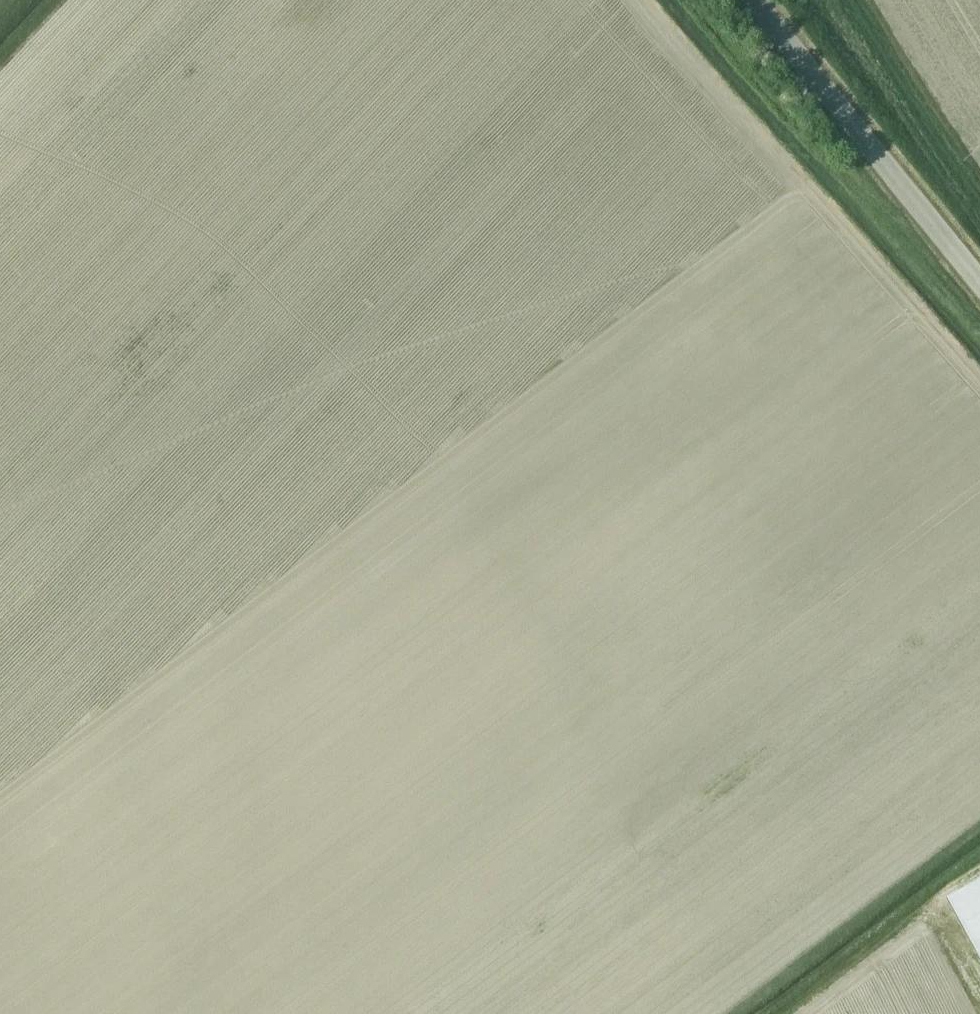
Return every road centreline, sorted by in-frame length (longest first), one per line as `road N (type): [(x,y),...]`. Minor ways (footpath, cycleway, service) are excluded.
road 1 (tertiary): [(979,285),(754,0)]

